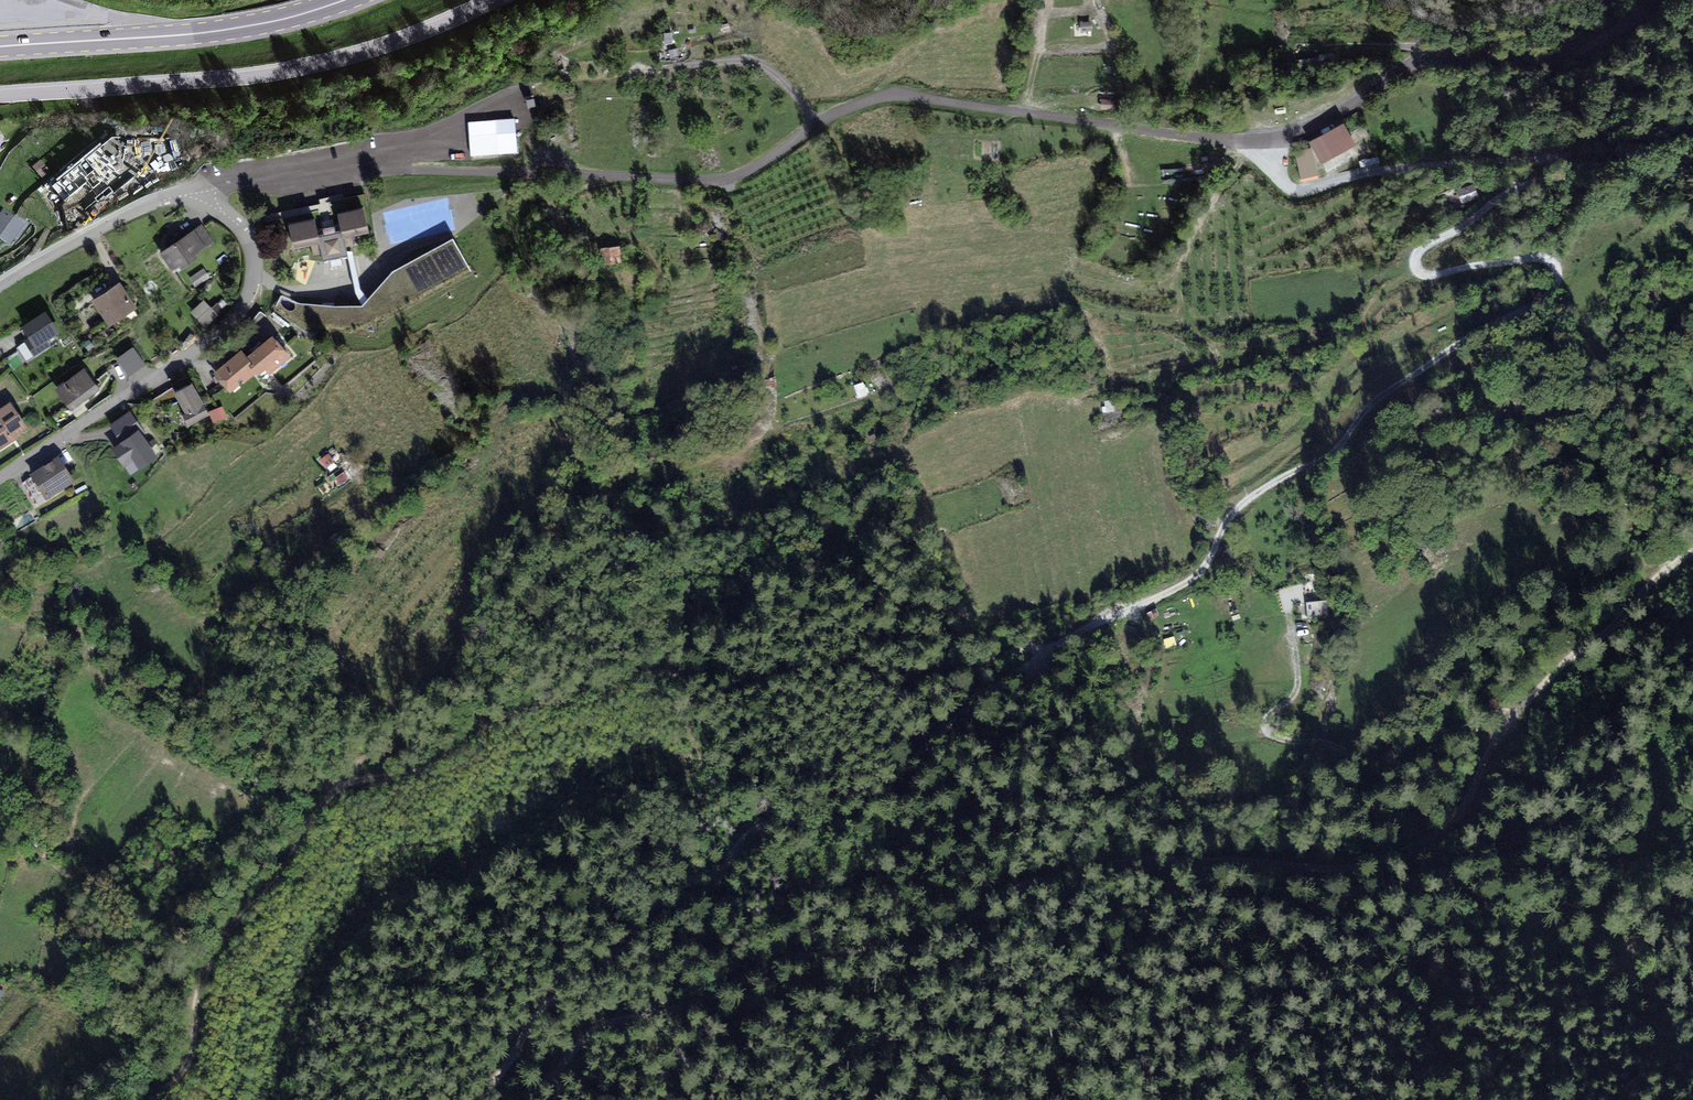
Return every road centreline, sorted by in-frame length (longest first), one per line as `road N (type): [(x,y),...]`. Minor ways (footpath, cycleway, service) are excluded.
road 1 (track): [(479,1099),(544,1006),(703,892),(749,833),(771,824),(847,825),(863,817),(900,769),(986,693),(1073,636),(1191,577),(1233,511),(1332,456),(1384,393),(1539,298),(1553,275),(1537,258),(1421,278),(1410,264),(1489,203),(1566,172),(1569,162),(1556,157)]
road 2 (track): [(516,1099),(614,1022),(673,1011),(744,973),(952,933),(1000,894),(1050,877),(1170,857),(1244,853),(1303,869),(1391,857),(1456,816),(1510,719),(1692,552)]
road 3 (track): [(1046,653),(1030,648),(924,685),(649,672),(532,710),(427,766),(337,789),(219,942),(196,1000),(188,1067),(149,1099)]
road 4 (tertiary): [(1271,138),(1167,135),(884,97),(817,122),(715,182),(548,171),(366,174),(200,191)]
road 5 (unclassified): [(0,95),(306,67),(496,0)]
road 6 (residential): [(200,191),(248,236),(241,308),(191,351),(0,478)]
road 7 (tertiary): [(1649,0),(1619,27),(1566,50),(1413,63),(1320,123),(1271,138)]
road 8 (track): [(1510,719),(1398,758),(1309,735),(1282,708),(1306,680),(1302,605)]
road 9 (primary): [(0,47),(216,31),(344,0)]
road 10 (unclassified): [(1271,138),(1272,172),(1281,188),(1299,192),(1385,168),(1556,157)]
road 11 (residential): [(200,191),(131,214),(0,288)]
road 12 (track): [(817,122),(753,61),(638,70)]
road 13 (track): [(350,784),(359,761),(393,748),(409,692),(453,631)]
road 14 (track): [(961,674),(1004,617),(1103,587)]

